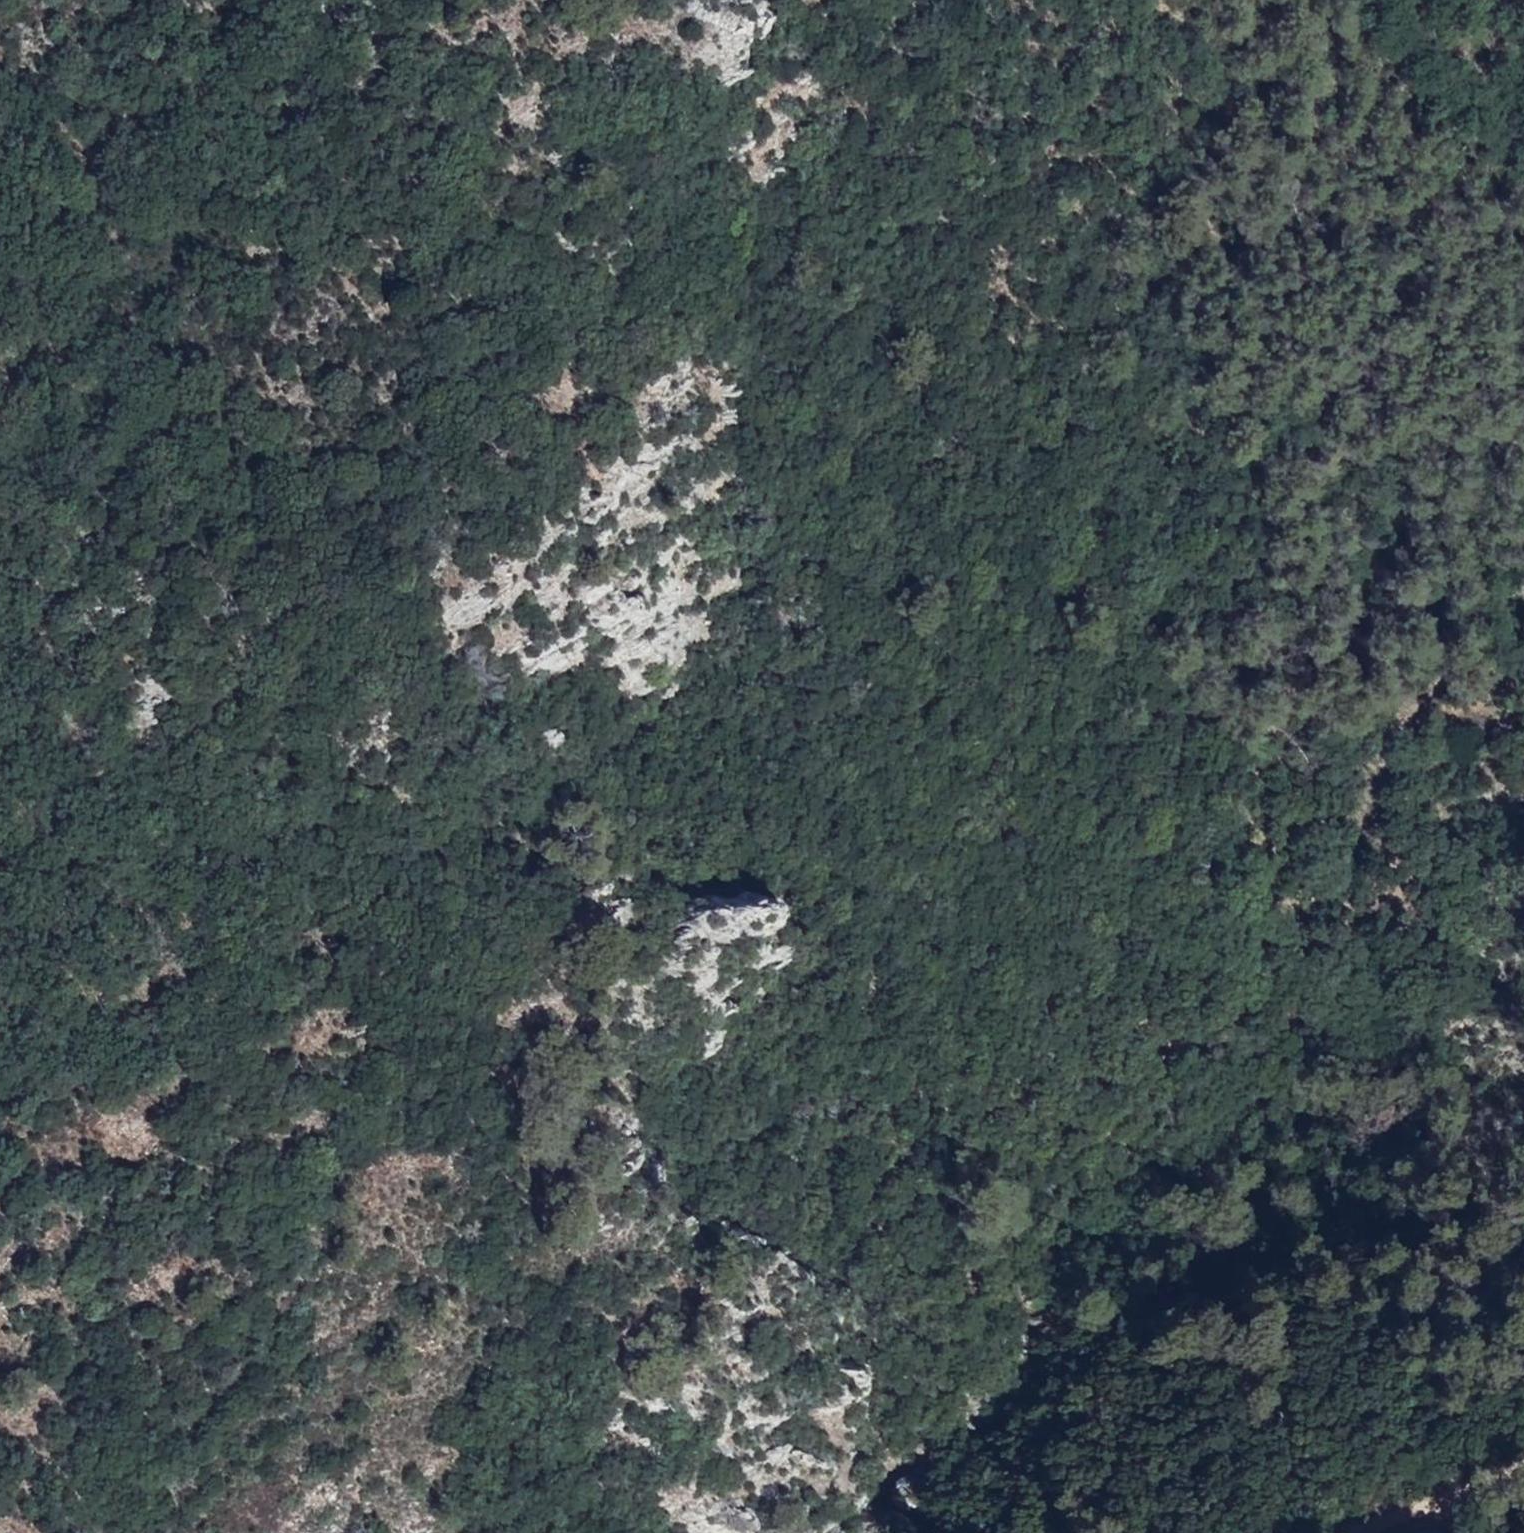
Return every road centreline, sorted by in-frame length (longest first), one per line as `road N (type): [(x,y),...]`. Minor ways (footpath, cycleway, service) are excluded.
road 1 (track): [(1370,1532),(1523,1464)]

